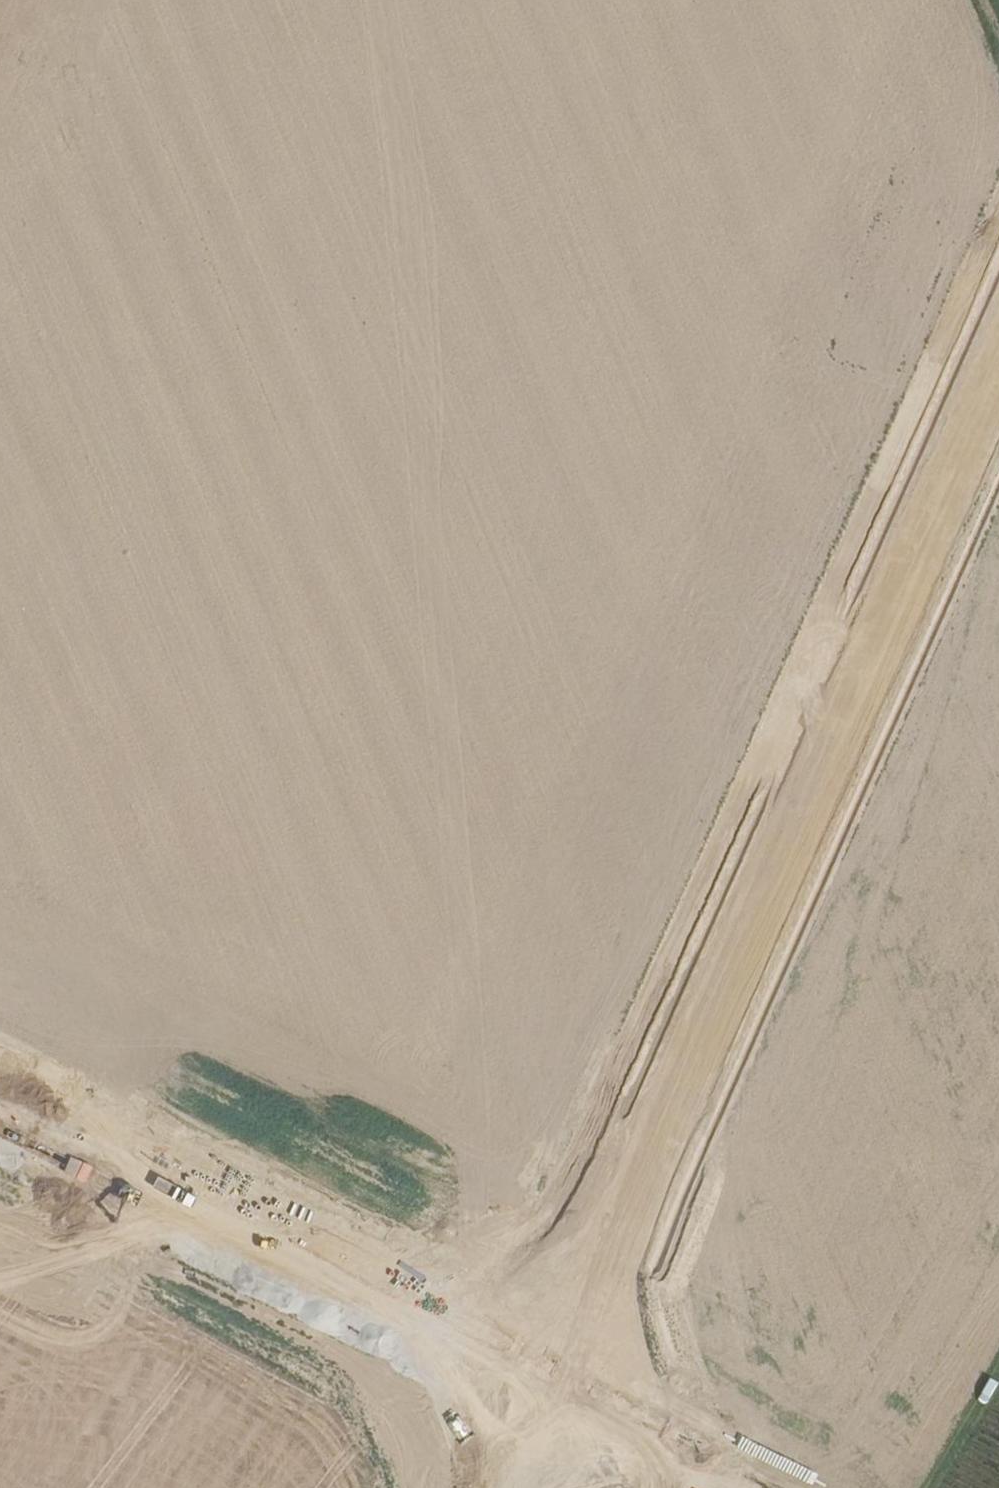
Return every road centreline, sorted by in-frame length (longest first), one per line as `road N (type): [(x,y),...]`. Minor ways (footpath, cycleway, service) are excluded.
road 1 (secondary): [(998,359),(496,1487)]
road 2 (track): [(718,1487),(0,1119)]

